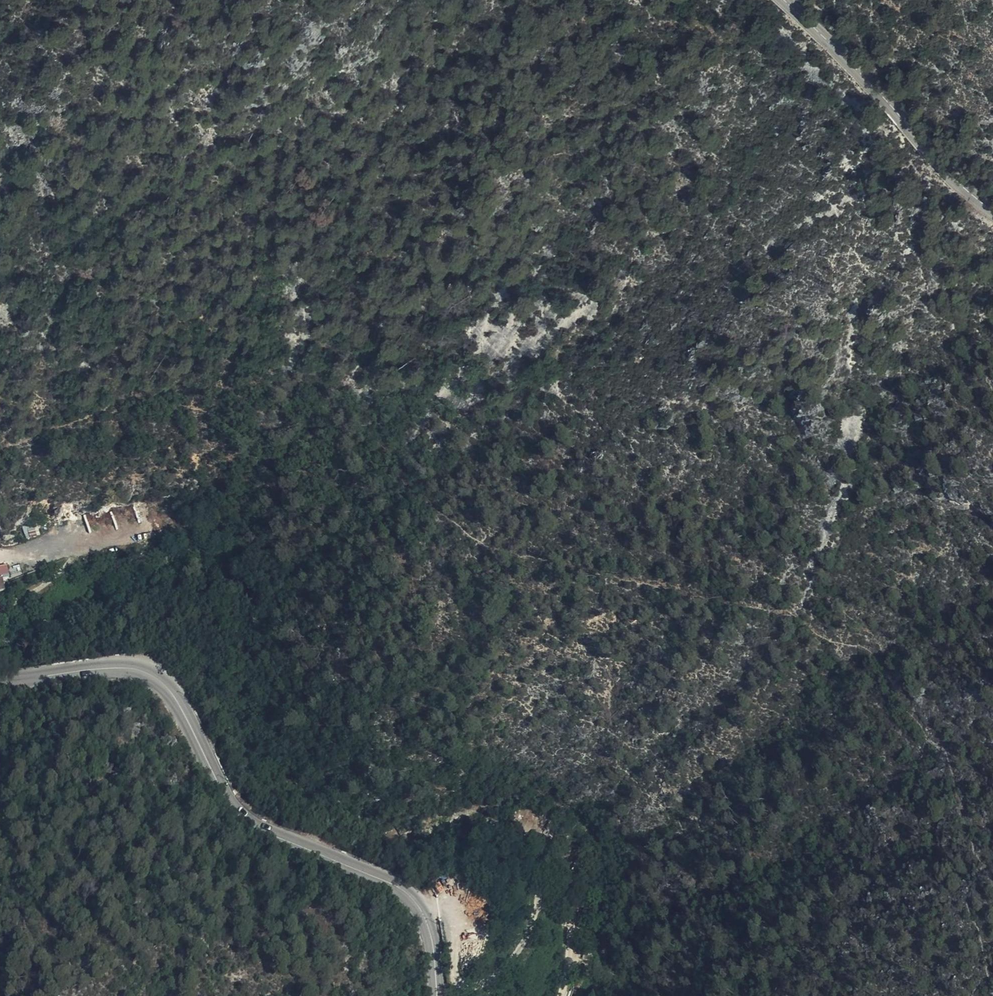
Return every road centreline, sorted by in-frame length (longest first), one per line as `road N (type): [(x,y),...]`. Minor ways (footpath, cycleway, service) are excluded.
road 1 (tertiary): [(437,995),(429,925),(411,894),(252,821),(231,802),(190,721),(153,674),(90,669),(0,680)]
road 2 (tertiary): [(786,0),(992,209)]

